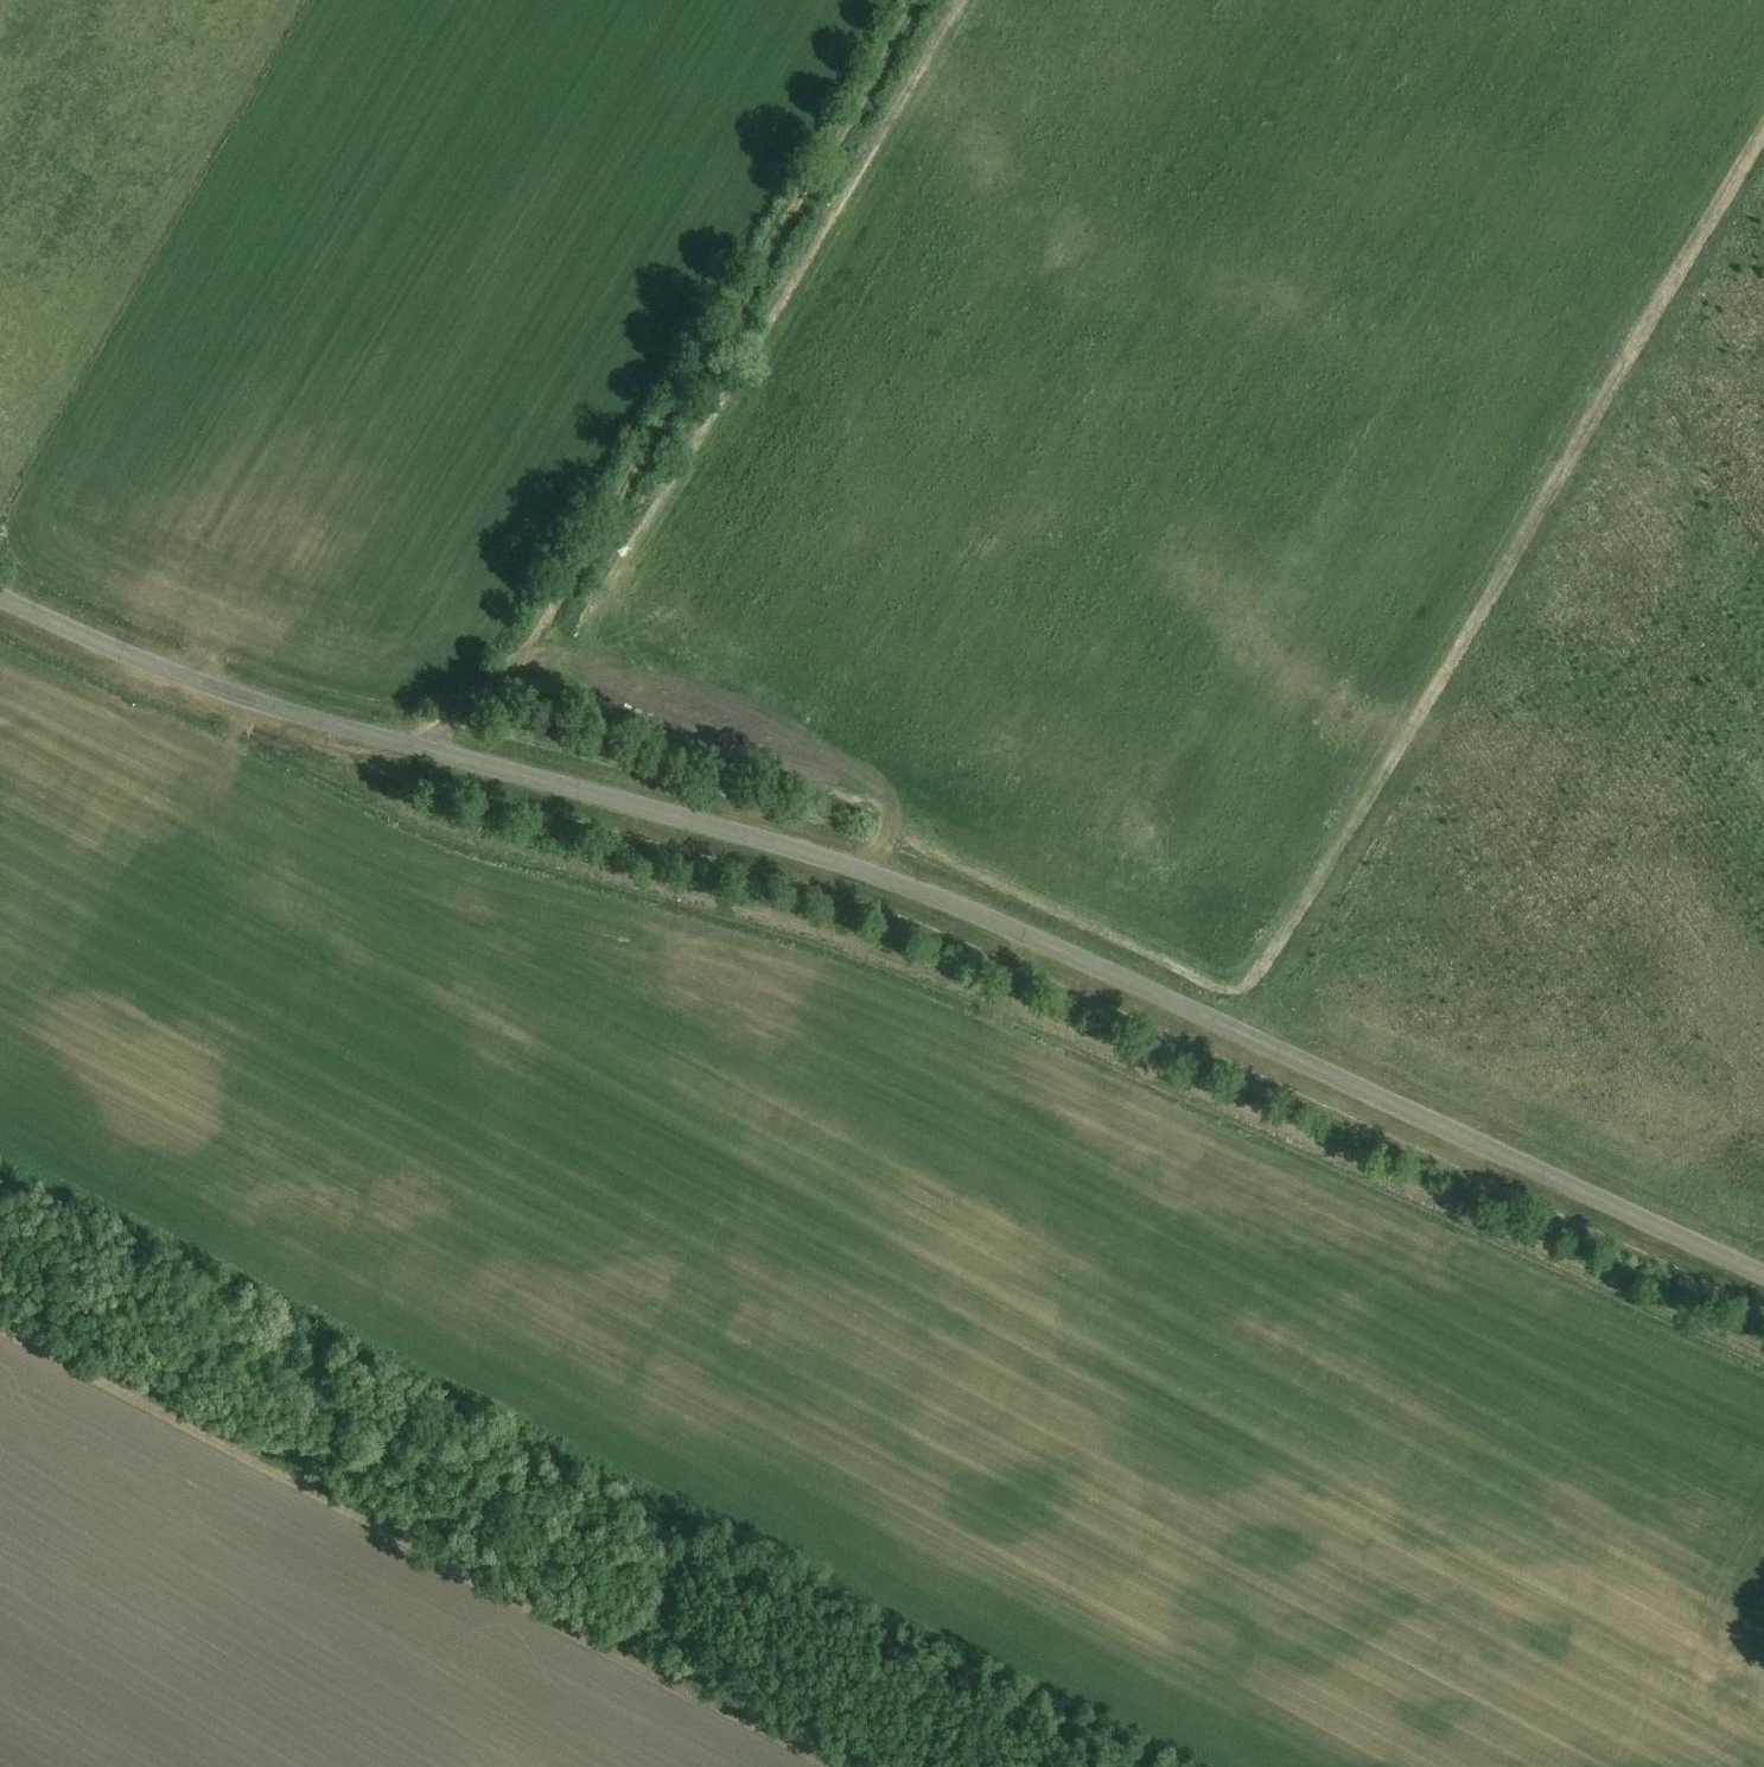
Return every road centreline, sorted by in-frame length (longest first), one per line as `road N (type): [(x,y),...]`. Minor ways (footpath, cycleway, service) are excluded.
road 1 (unclassified): [(1763,1276),(910,887),(286,712),(161,669),(0,596)]
road 2 (track): [(924,0),(508,668),(437,726),(425,749)]

